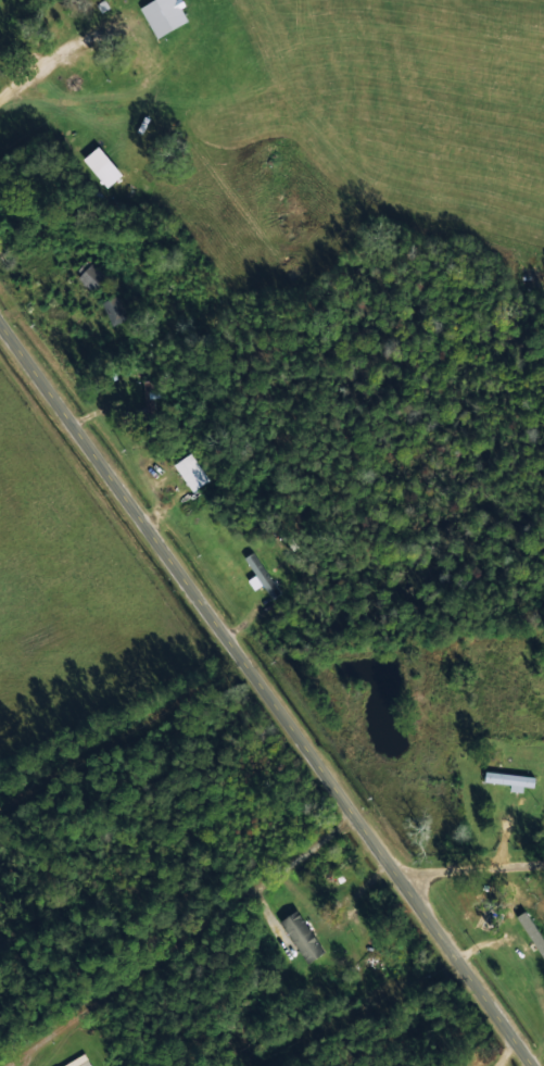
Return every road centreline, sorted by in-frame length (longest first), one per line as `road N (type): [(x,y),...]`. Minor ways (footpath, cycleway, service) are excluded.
road 1 (tertiary): [(0,323),(533,1065)]
road 2 (residential): [(406,889),(433,873),(543,863)]

